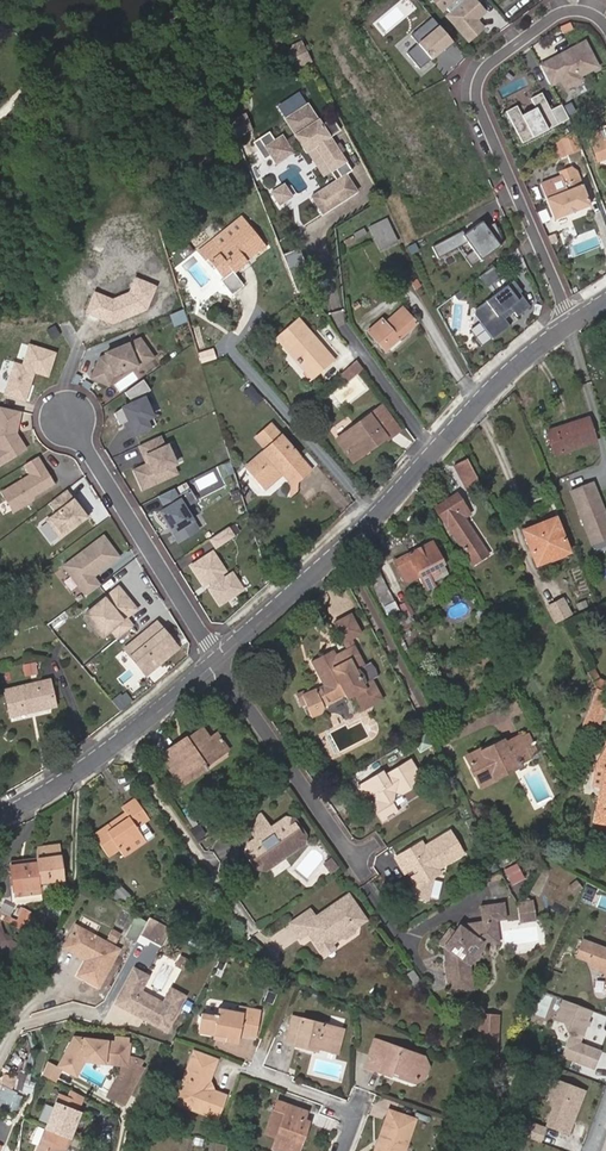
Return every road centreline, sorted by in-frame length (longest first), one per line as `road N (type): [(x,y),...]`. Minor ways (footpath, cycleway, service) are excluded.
road 1 (residential): [(217,662),(377,516),(484,397),(572,323)]
road 2 (residential): [(605,25),(582,12),(556,15),(487,64),(477,86),(478,106),(572,323)]
road 3 (track): [(435,451),(337,312),(322,241),(326,223),(371,195),(346,146)]
road 4 (track): [(377,516),(234,351),(231,339),(255,306),(256,282)]
road 5 (residential): [(217,662),(68,418)]
road 6 (residential): [(0,816),(122,738),(217,662)]
road 7 (residential): [(353,856),(217,662)]
road 8 (track): [(122,738),(248,927)]
road 9 (track): [(290,991),(256,1070),(339,1105)]
road 10 (track): [(0,1060),(20,1025),(73,1010),(115,1016)]

